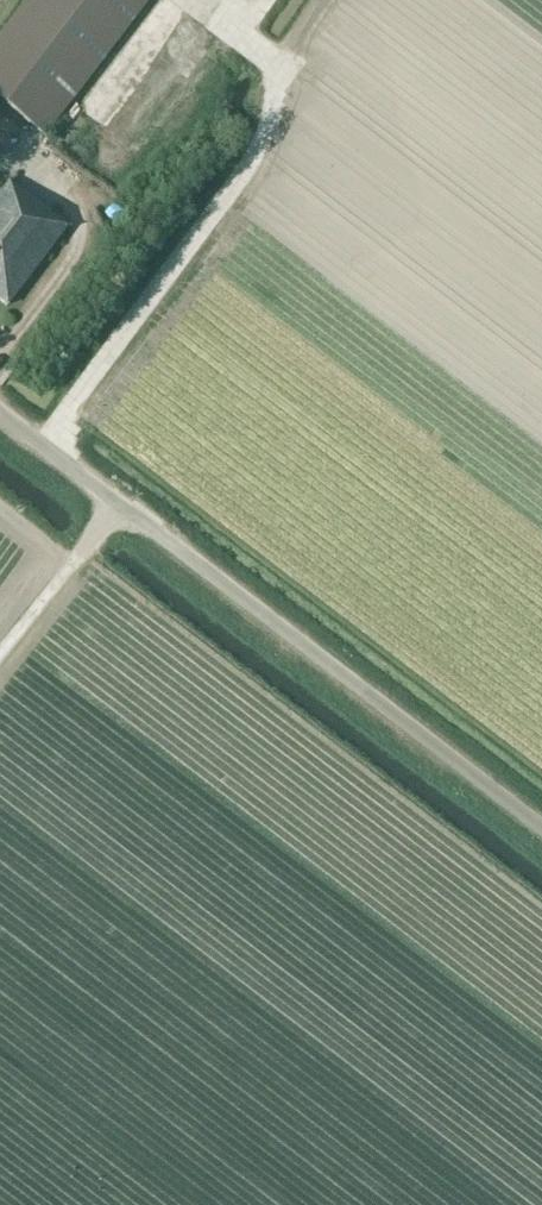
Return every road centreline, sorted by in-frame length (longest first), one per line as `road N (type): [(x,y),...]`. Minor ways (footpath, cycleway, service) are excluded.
road 1 (unclassified): [(541,833),(0,418)]
road 2 (track): [(319,0),(273,67),(270,123),(41,449)]
road 3 (track): [(0,660),(121,509)]

